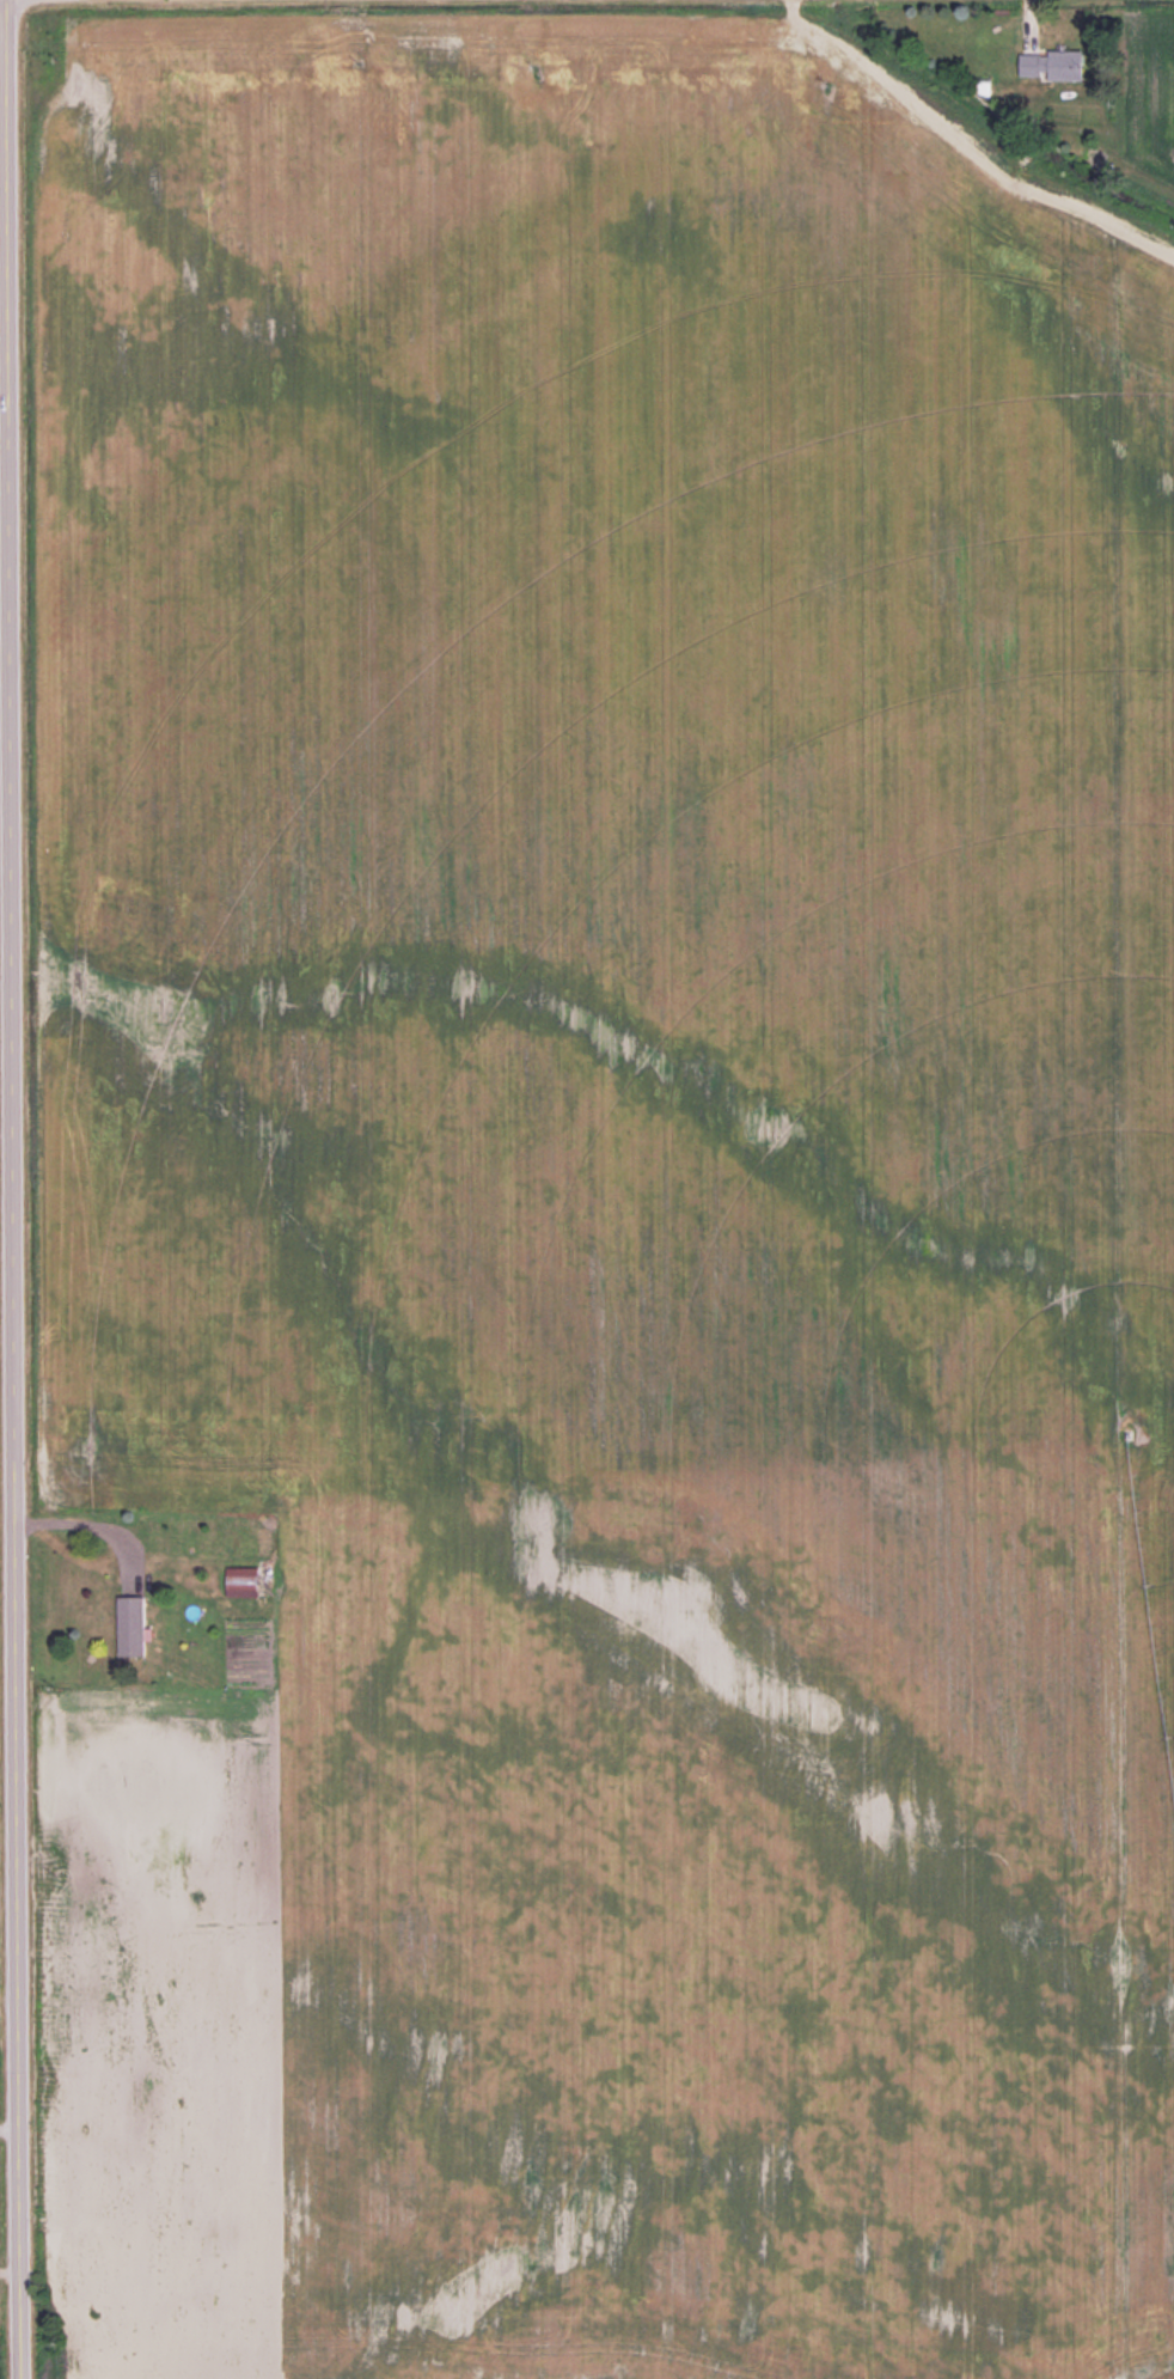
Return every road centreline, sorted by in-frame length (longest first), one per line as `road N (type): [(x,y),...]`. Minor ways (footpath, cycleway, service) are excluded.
road 1 (tertiary): [(22,2378),(5,0)]

